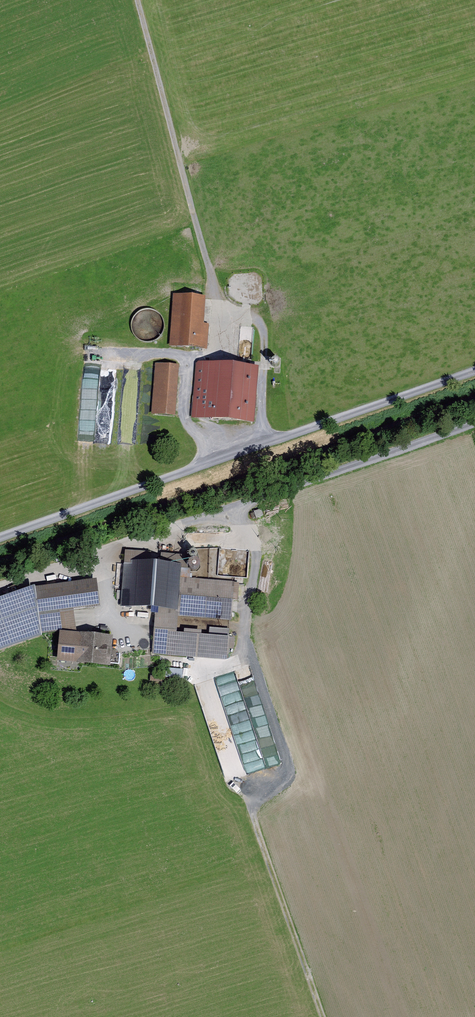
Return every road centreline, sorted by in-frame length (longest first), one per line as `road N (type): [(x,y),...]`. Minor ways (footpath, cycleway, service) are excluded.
road 1 (track): [(325,1016),(204,674),(242,661),(255,546),(239,502)]
road 2 (track): [(474,371),(0,538)]
road 3 (track): [(474,421),(0,586)]
road 4 (track): [(262,447),(261,320),(222,304),(138,0)]

